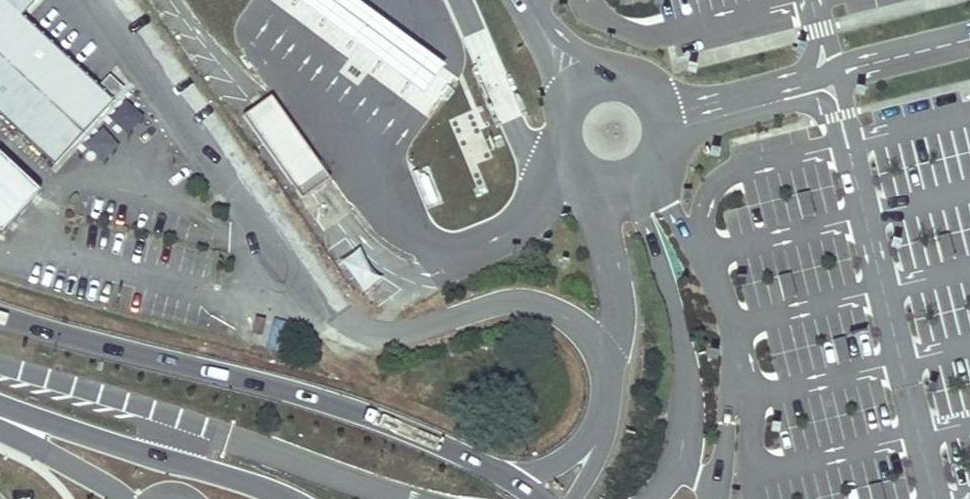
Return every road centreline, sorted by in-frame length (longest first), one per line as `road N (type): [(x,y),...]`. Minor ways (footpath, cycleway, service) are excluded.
road 1 (tertiary): [(543,498),(493,464),(362,404),(0,315)]
road 2 (tertiary): [(9,406),(285,498)]
road 3 (residential): [(9,406),(30,442),(130,498)]

